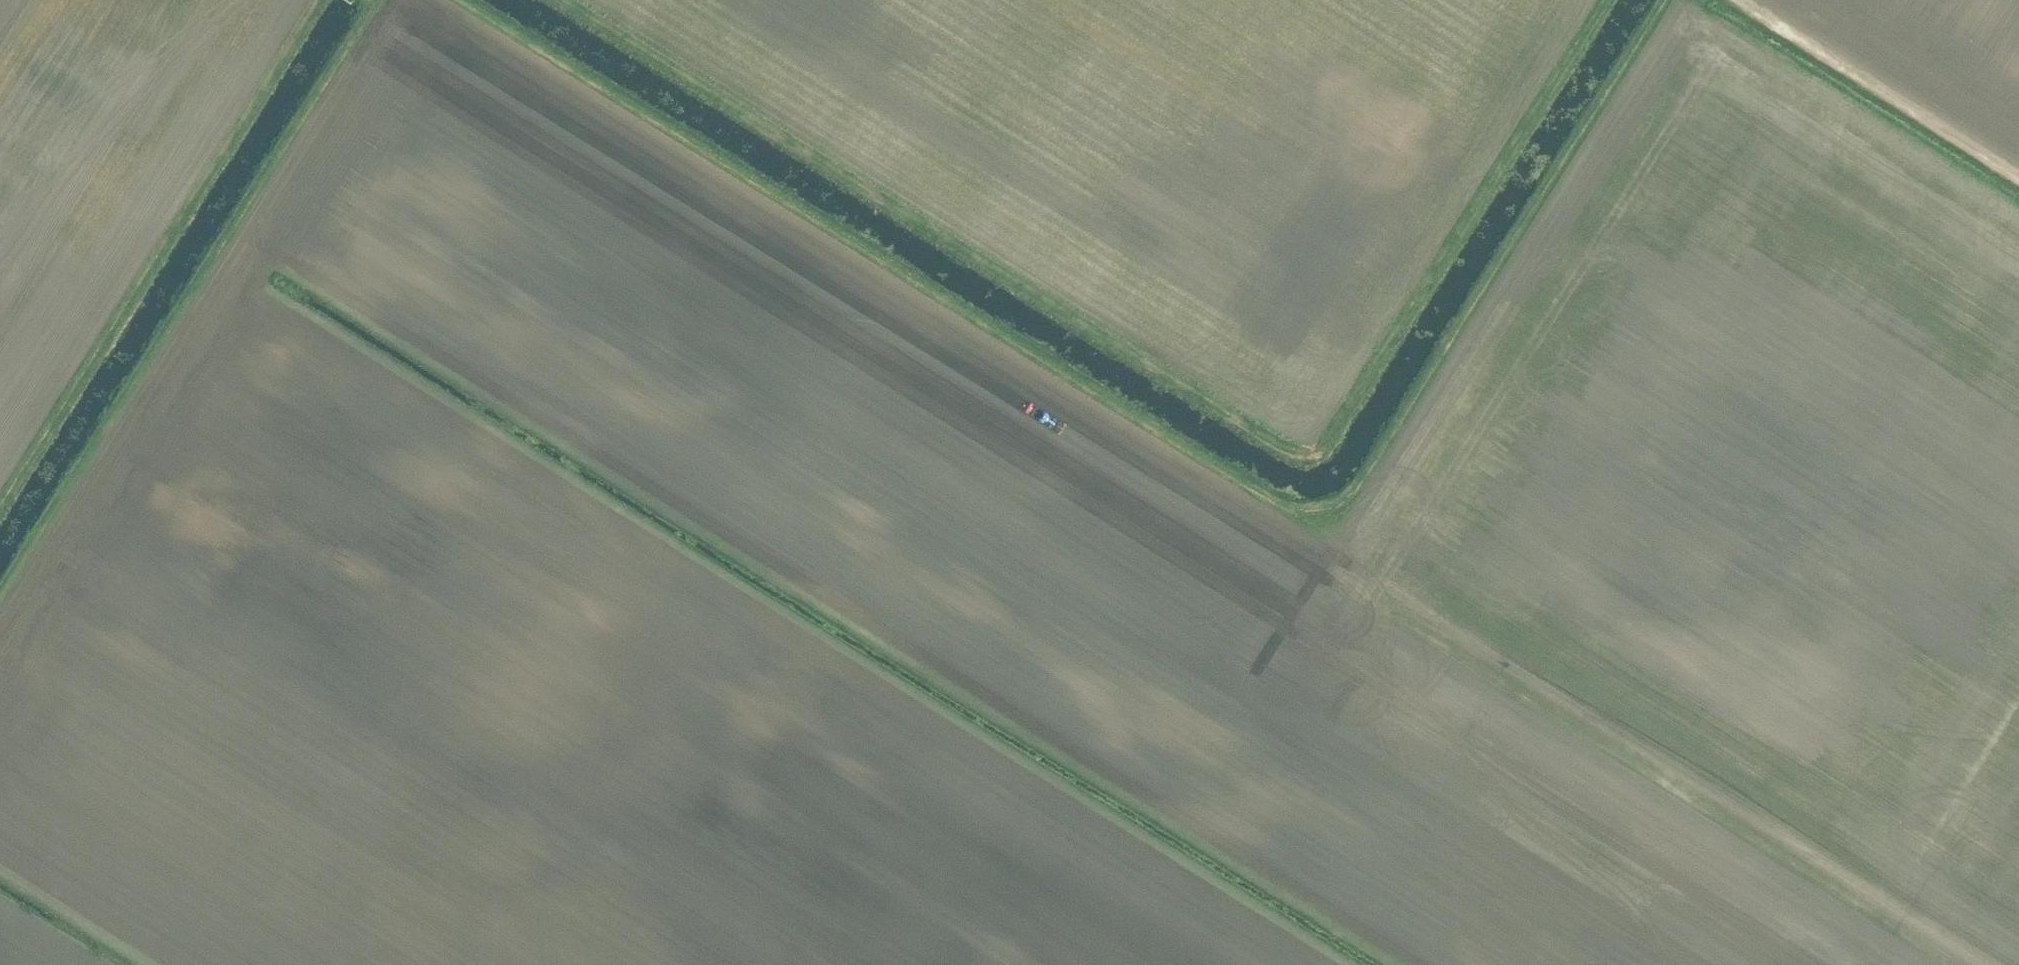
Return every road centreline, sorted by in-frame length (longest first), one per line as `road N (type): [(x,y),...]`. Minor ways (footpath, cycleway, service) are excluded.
road 1 (track): [(475,0),(1296,510),(1336,508),(1373,471),(1669,0)]
road 2 (track): [(0,605),(374,0)]
road 3 (track): [(2018,174),(1744,0)]

